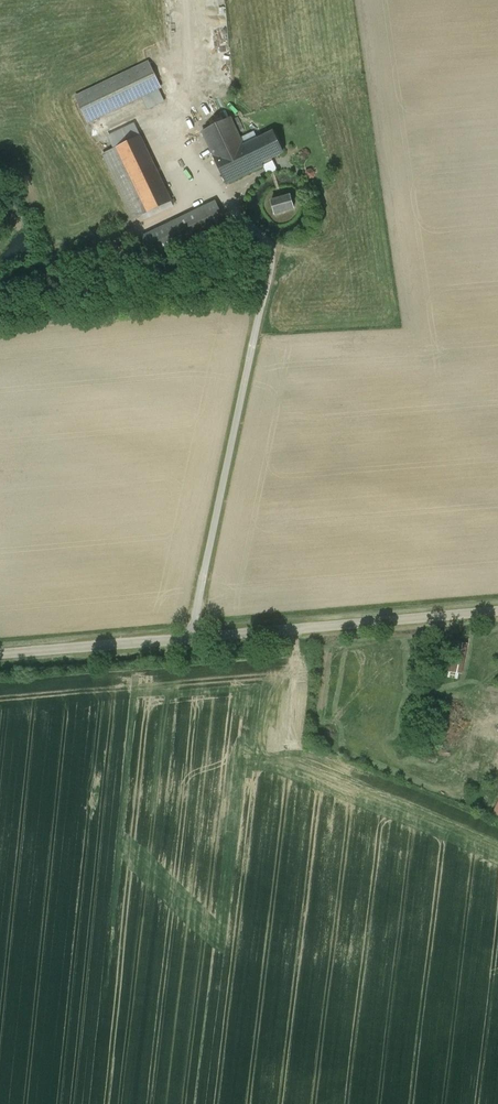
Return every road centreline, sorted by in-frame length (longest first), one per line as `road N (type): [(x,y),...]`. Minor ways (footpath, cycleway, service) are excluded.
road 1 (unclassified): [(497,611),(0,656)]
road 2 (track): [(217,193),(0,295)]

